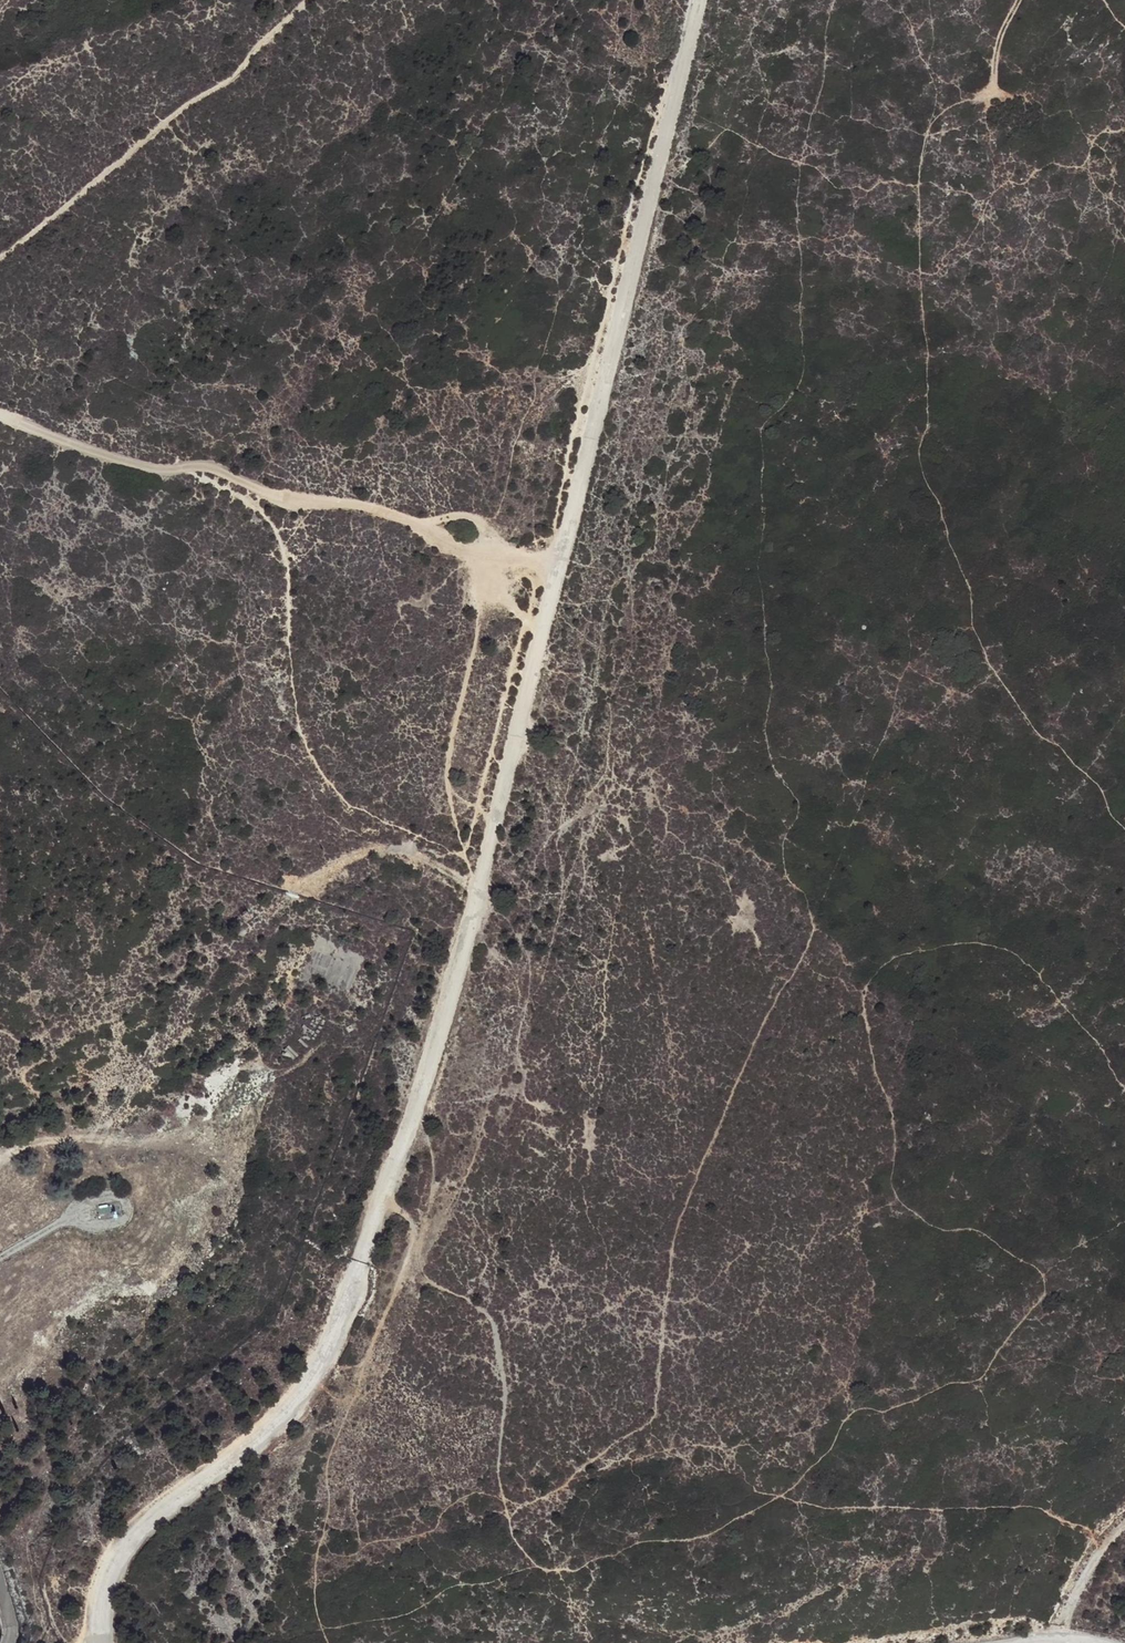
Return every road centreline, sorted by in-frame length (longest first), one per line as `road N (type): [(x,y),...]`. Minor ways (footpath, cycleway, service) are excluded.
road 1 (track): [(309,0),(222,88),(192,102),(0,256)]
road 2 (track): [(1053,1642),(1093,1561),(1124,1524)]

